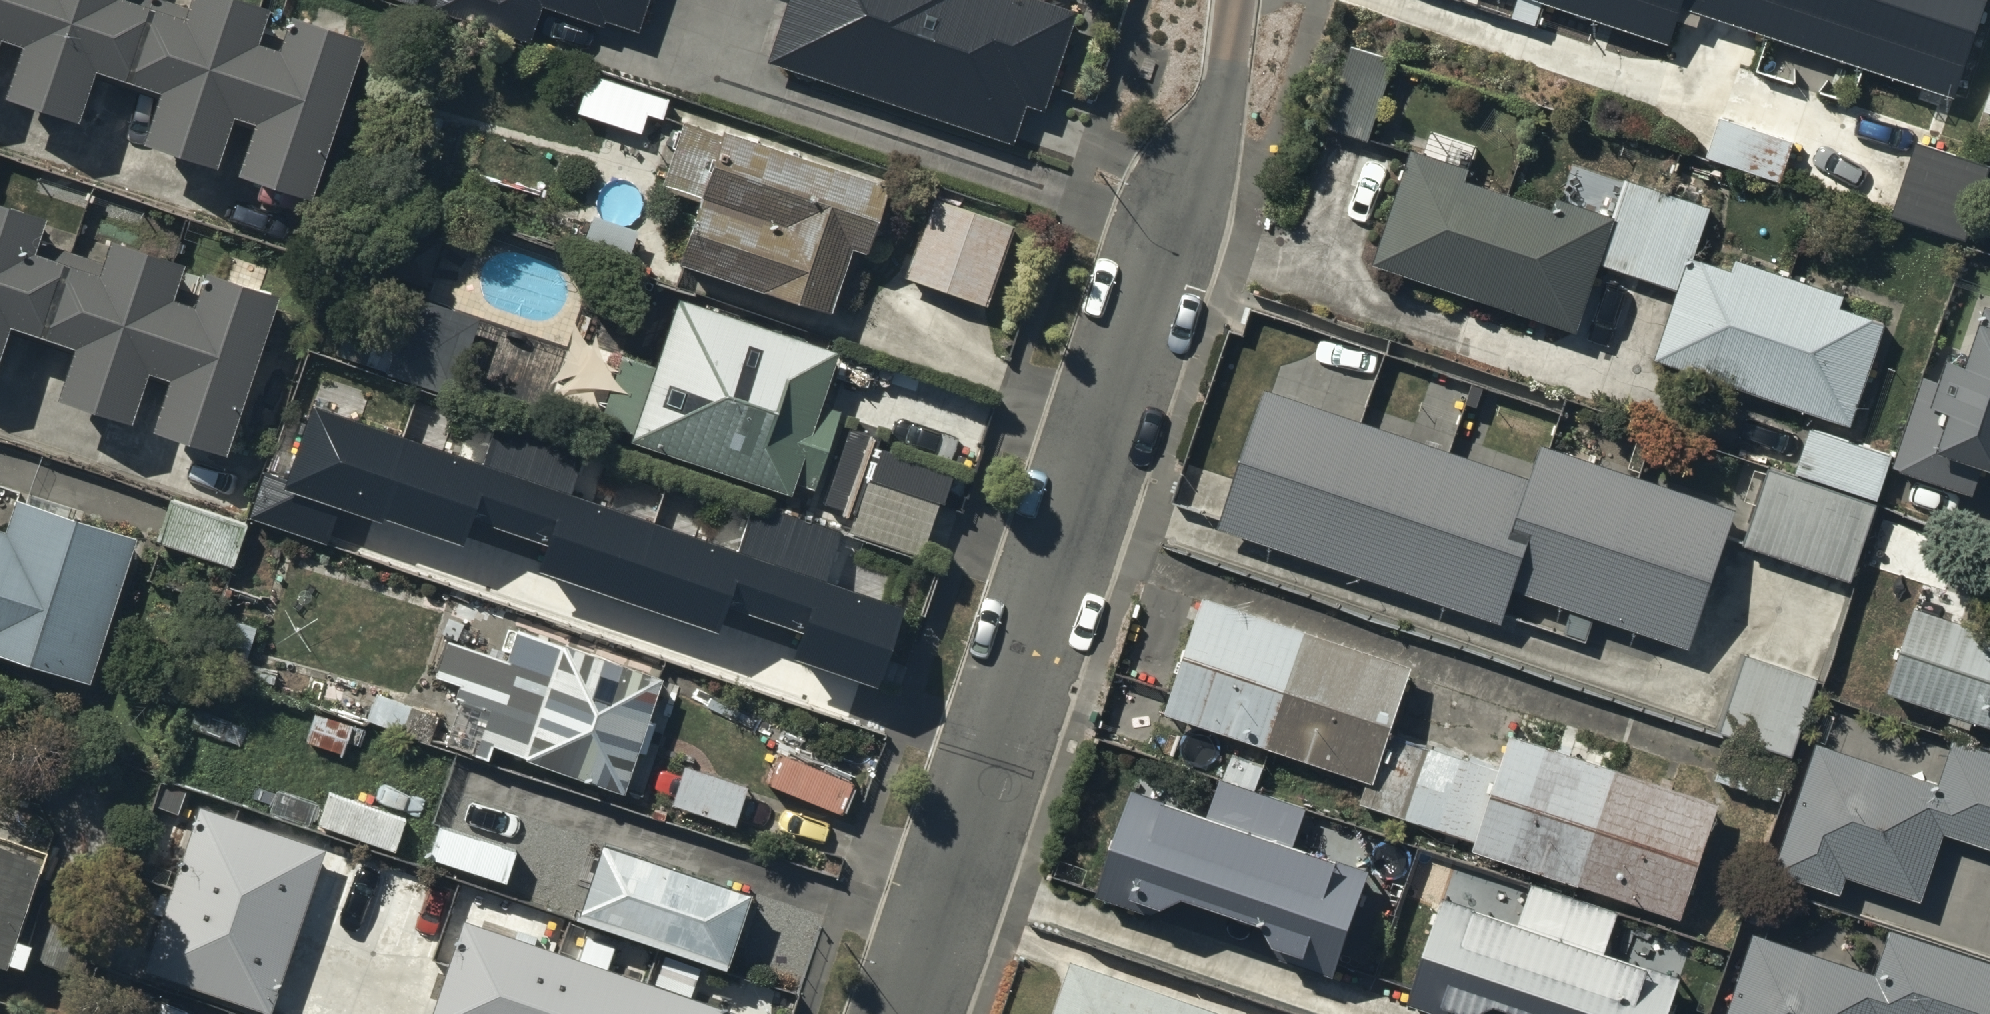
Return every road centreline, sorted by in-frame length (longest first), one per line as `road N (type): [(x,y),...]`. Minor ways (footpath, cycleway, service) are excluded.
road 1 (residential): [(1240,0),(1230,92),(1166,248),(907,1013)]

